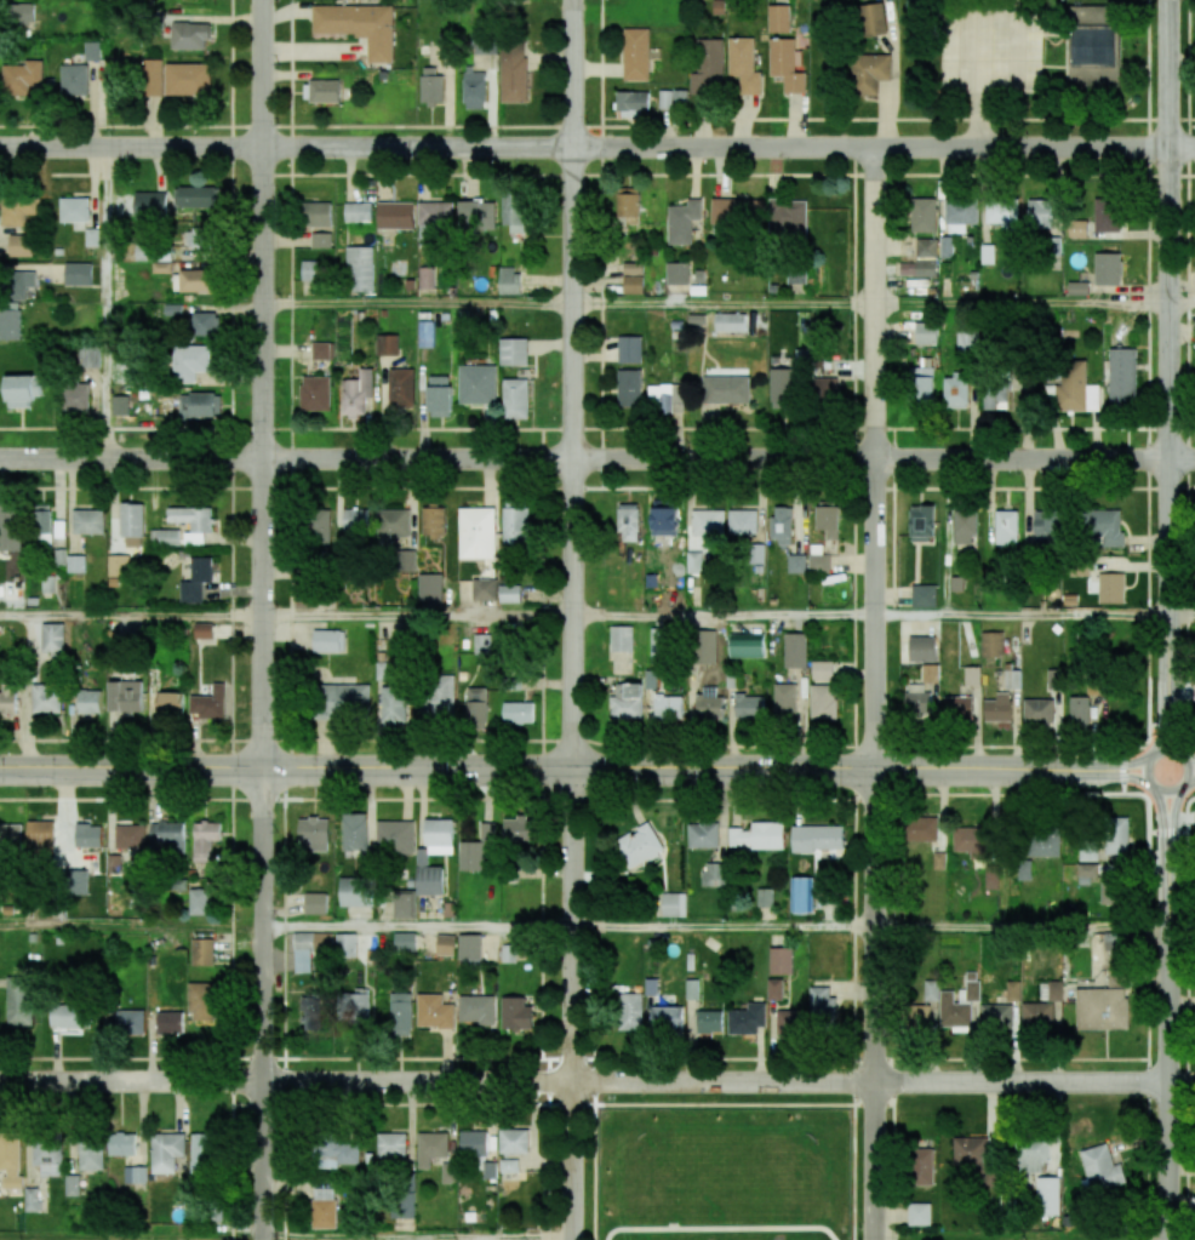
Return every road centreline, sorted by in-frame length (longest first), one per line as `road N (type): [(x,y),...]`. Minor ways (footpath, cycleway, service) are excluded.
road 1 (residential): [(0,1082),(1170,1082)]
road 2 (residential): [(259,461),(1194,461)]
road 3 (residential): [(264,148),(1170,148)]
road 4 (tertiary): [(261,770),(1143,770)]
road 5 (residential): [(571,770),(573,0)]
road 6 (residential): [(261,770),(262,0)]
road 7 (tertiary): [(1170,743),(1168,0)]
road 8 (residential): [(873,770),(873,148)]
road 9 (residential): [(261,1239),(261,770)]
road 10 (residential): [(571,1239),(571,770)]
road 11 (residential): [(873,1239),(873,770)]
road 12 (tertiary): [(1170,1239),(1170,798)]
road 13 (residential): [(0,146),(264,148)]
road 14 (tertiary): [(0,769),(261,770)]
road 15 (residential): [(0,460),(259,461)]
road 16 (tertiary): [(1194,762),(1170,743),(1154,748),(1143,770),(1161,796),(1185,793),(1194,778)]

